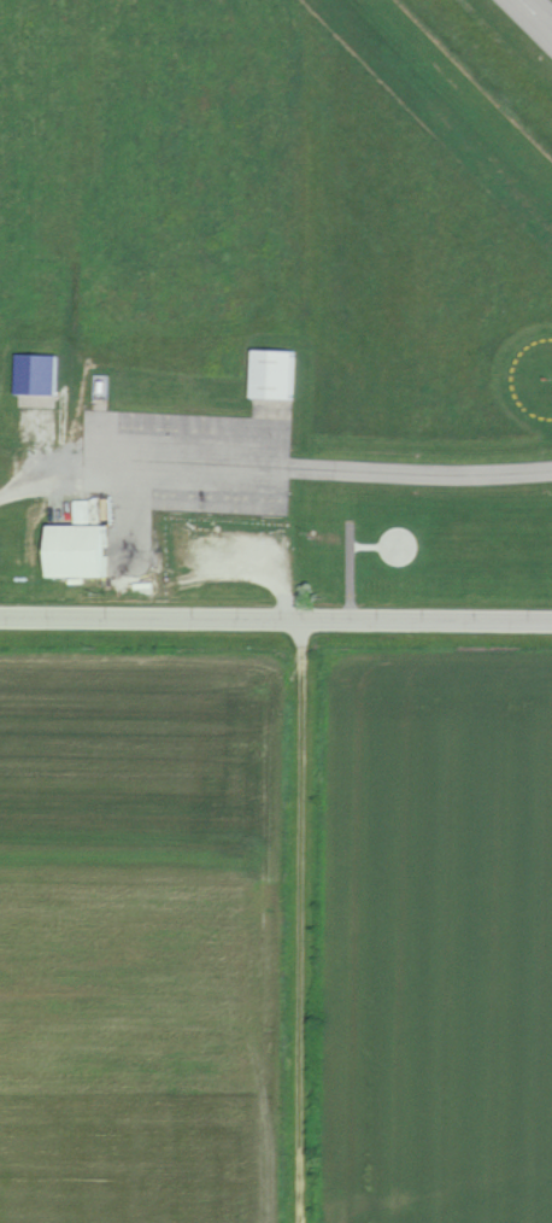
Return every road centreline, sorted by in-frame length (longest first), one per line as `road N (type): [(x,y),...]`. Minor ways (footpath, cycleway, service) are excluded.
road 1 (residential): [(303,1222),(299,618)]
road 2 (residential): [(0,616),(551,619)]

